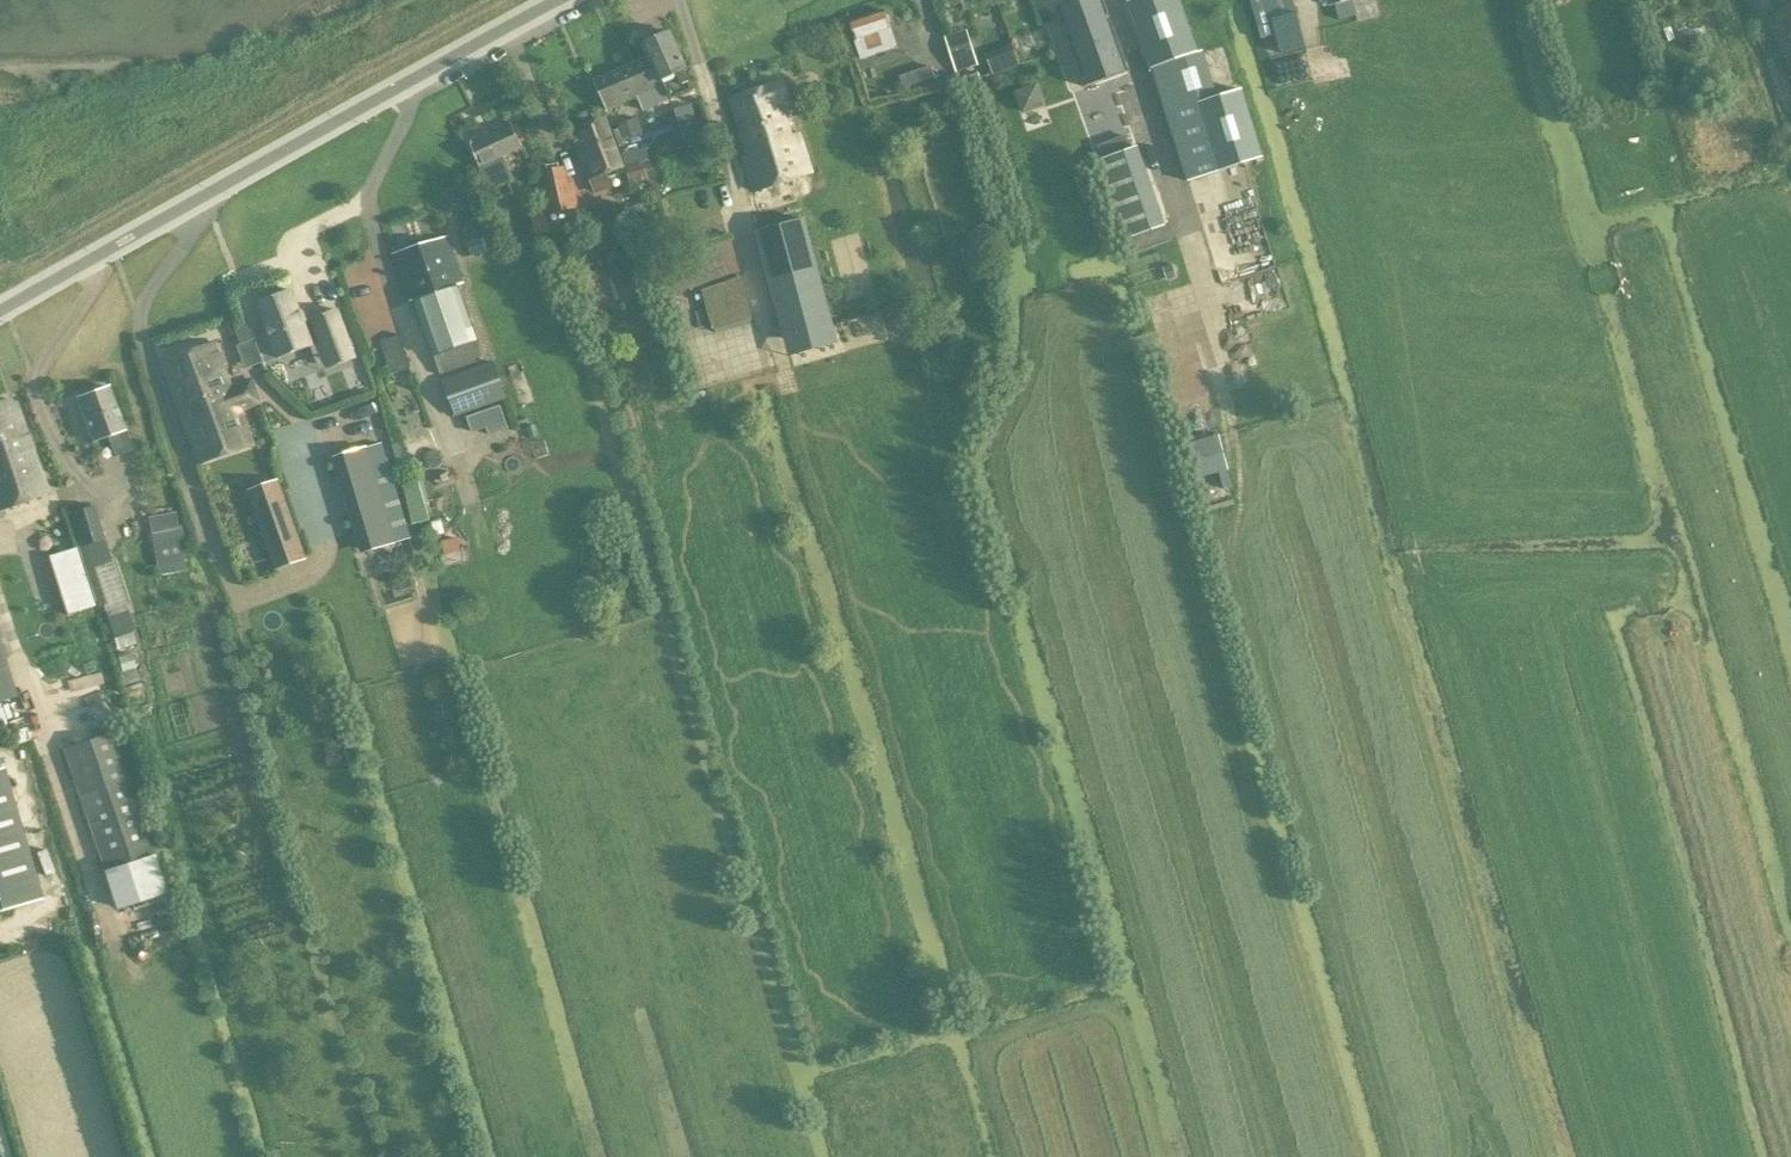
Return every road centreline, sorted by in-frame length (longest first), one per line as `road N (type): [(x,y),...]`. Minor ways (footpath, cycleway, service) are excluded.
road 1 (tertiary): [(0,310),(559,0)]

